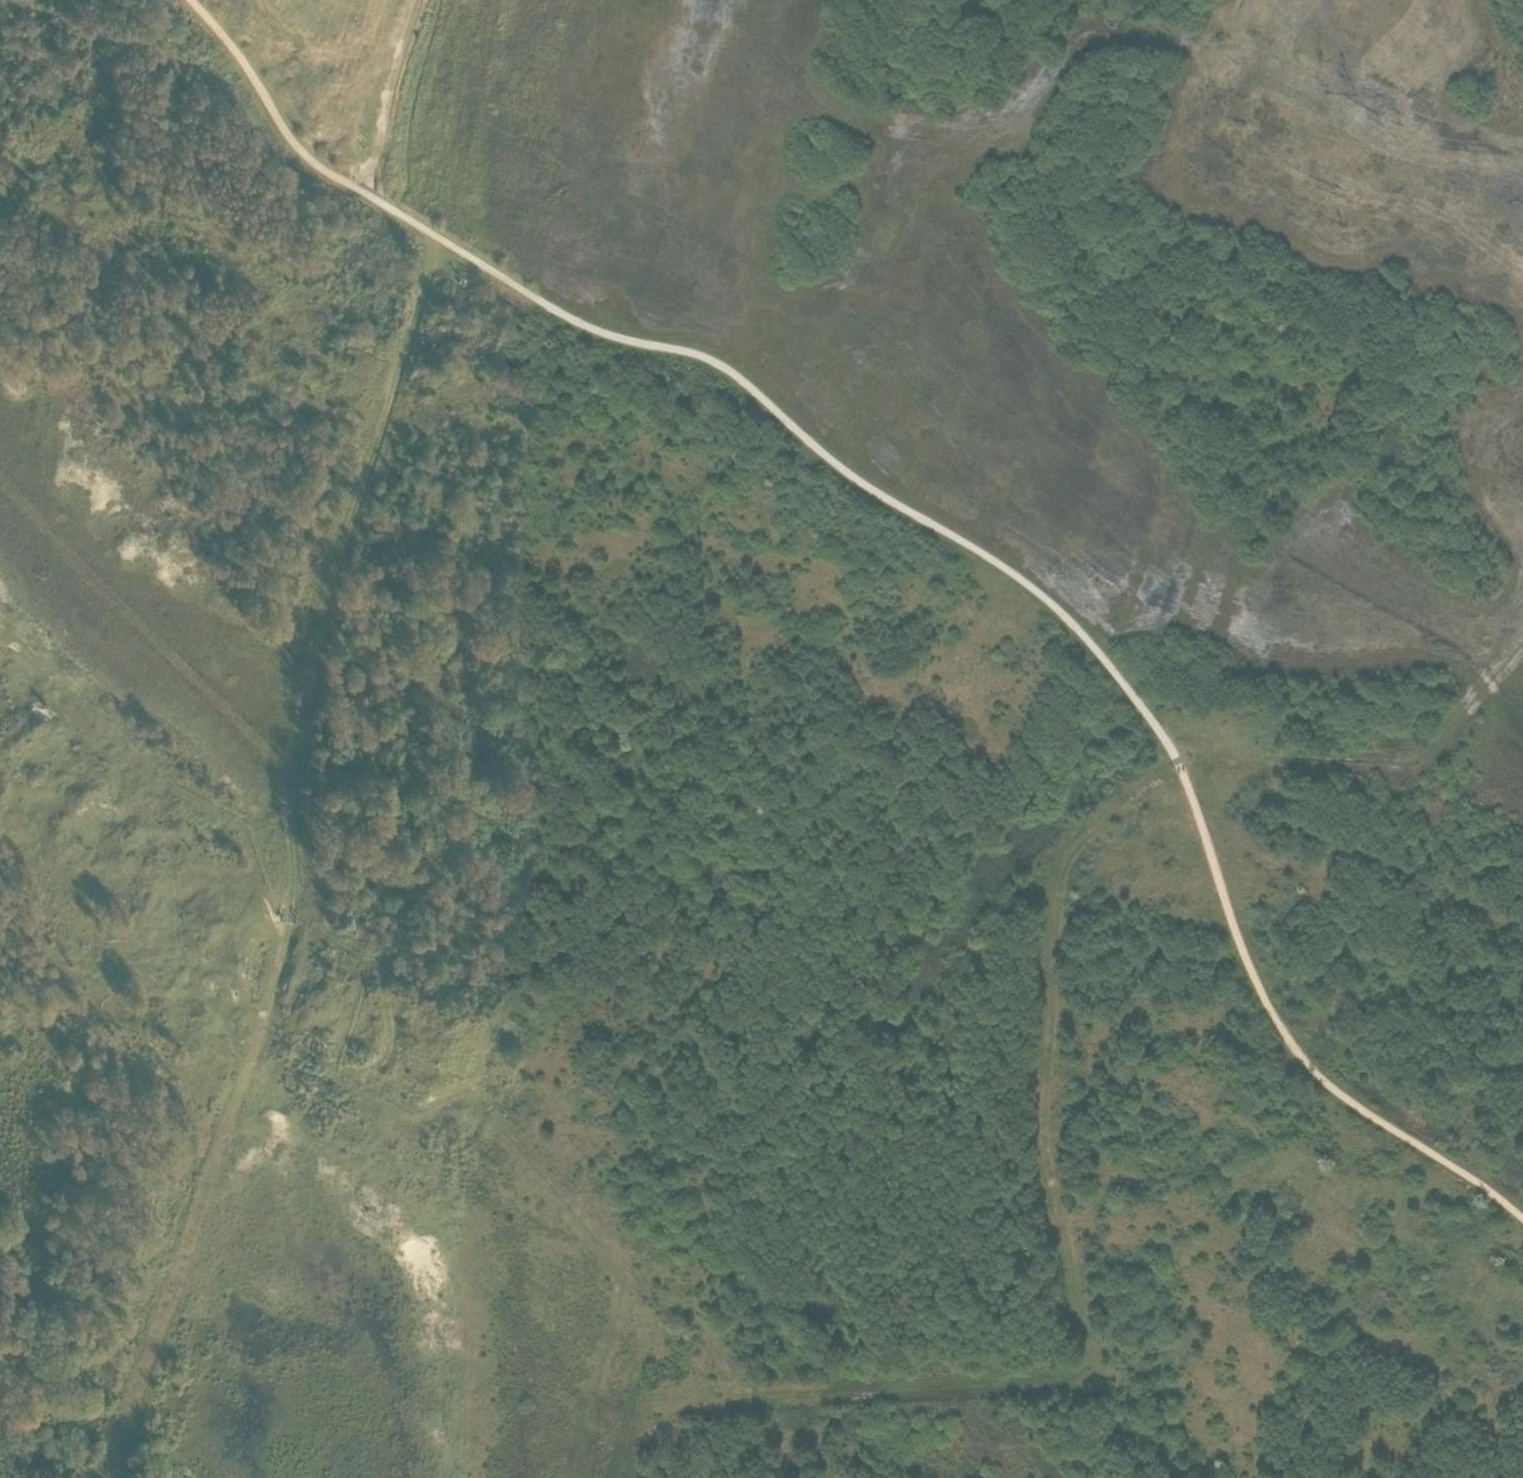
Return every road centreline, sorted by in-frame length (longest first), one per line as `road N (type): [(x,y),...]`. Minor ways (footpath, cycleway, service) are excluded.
road 1 (track): [(363,190),(416,0)]

